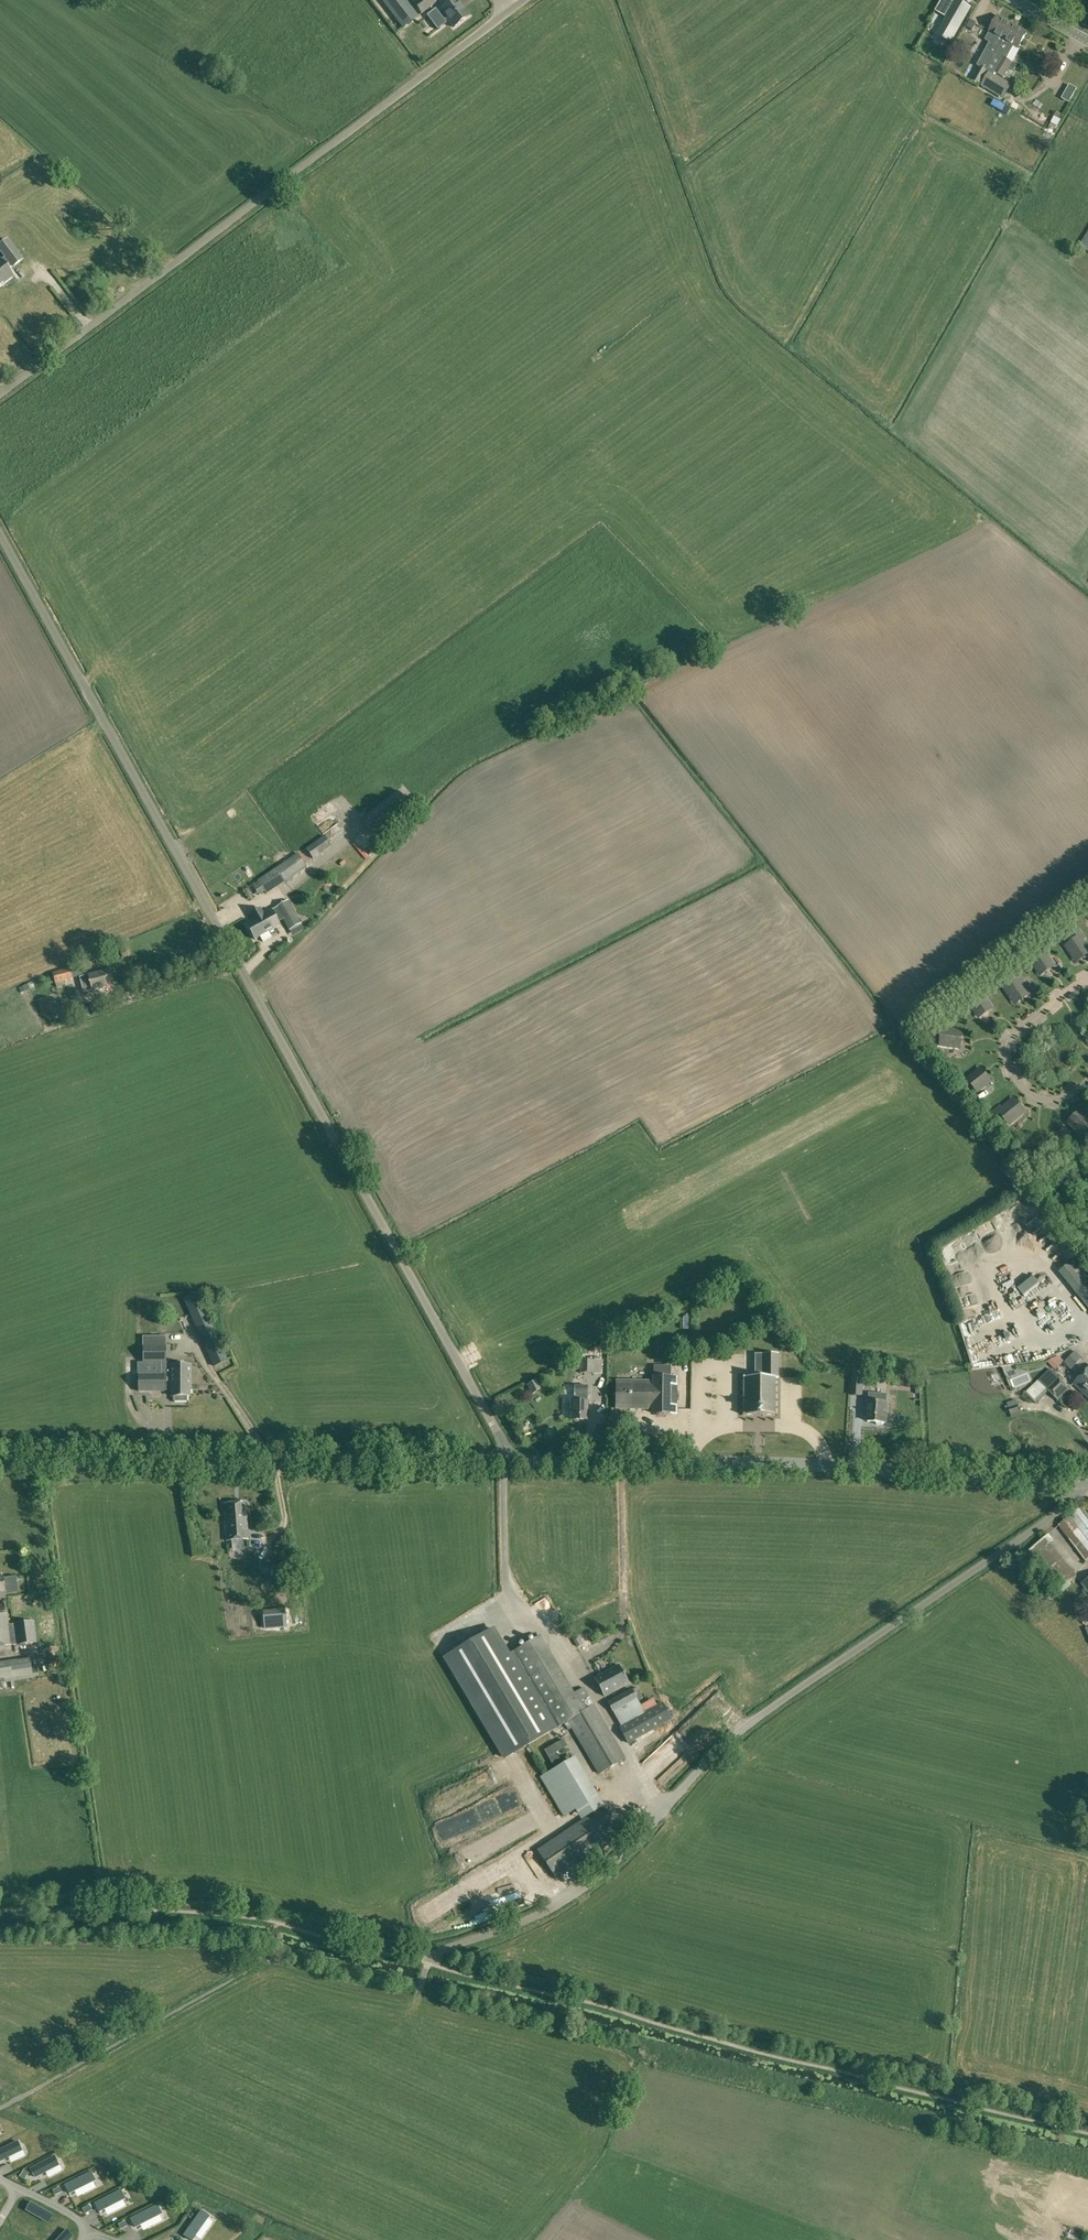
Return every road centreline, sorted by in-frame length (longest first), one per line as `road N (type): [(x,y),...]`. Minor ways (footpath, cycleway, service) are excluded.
road 1 (unclassified): [(514,1461),(0,533)]
road 2 (unclassified): [(428,1963),(437,1952),(555,1907),(596,1880),(728,1742),(990,1560),(1087,1481)]
road 3 (unclassified): [(0,393),(518,0)]
road 4 (tertiary): [(1087,1479),(714,1461),(514,1461)]
road 5 (tertiary): [(514,1461),(0,1464)]

